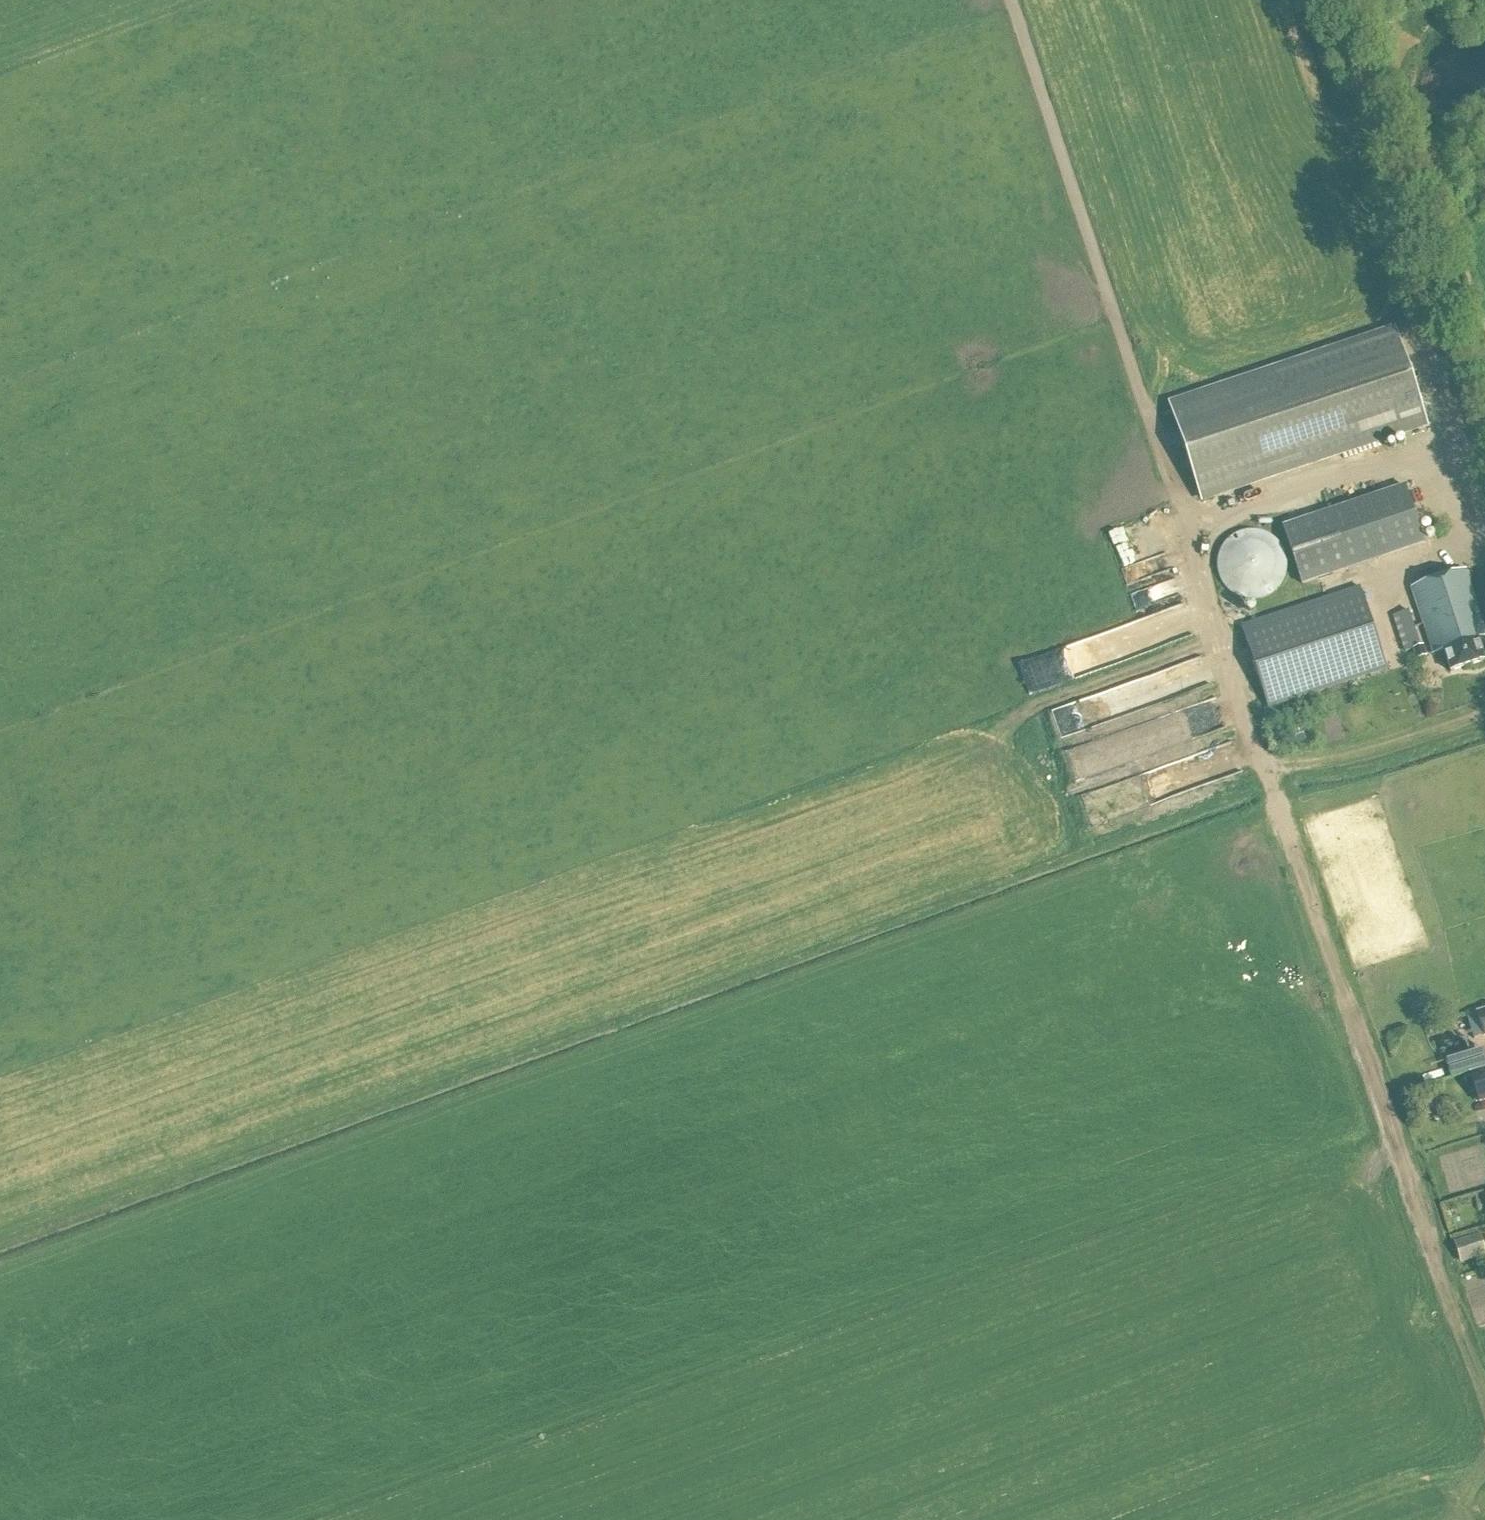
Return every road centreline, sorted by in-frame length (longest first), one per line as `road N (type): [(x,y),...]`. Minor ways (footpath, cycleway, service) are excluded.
road 1 (track): [(1196,545),(1204,604),(1484,1403)]
road 2 (track): [(1484,464),(1331,0)]
road 3 (track): [(1263,769),(1381,751),(1484,714)]

